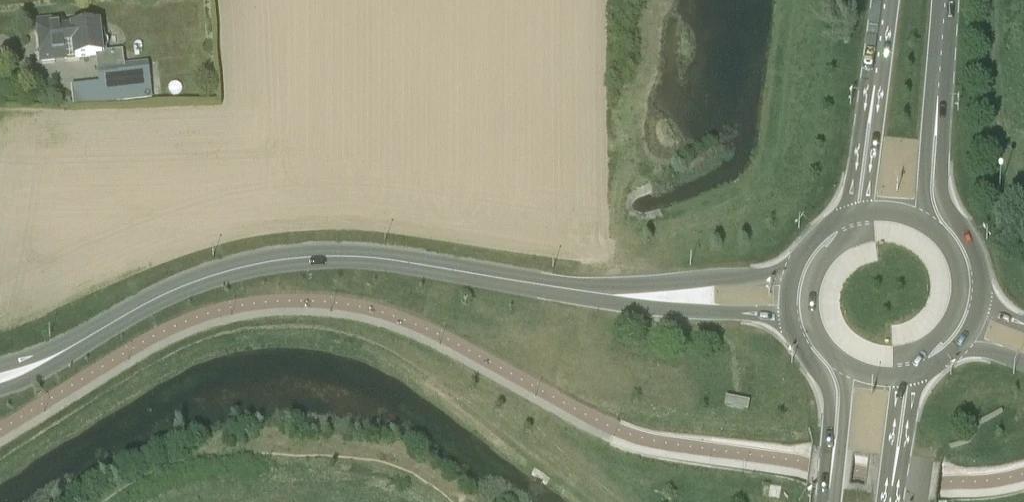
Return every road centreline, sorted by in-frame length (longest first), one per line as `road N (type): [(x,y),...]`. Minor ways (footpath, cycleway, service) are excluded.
road 1 (tertiary): [(563,289),(389,258),(324,256),(195,281),(95,333)]
road 2 (tertiary): [(794,265),(627,289),(563,289)]
road 3 (tertiary): [(563,289),(637,307),(791,321)]
road 4 (primary): [(982,304),(972,245),(939,190),(938,95)]
road 5 (primary): [(791,321),(829,392),(829,488)]
road 6 (primary): [(890,497),(911,398),(926,372)]
road 7 (primary): [(931,224),(923,191),(938,95)]
road 8 (primary): [(866,210),(853,236),(822,266),(811,289),(811,322)]
road 9 (primary): [(845,366),(829,488)]
road 10 (primary): [(873,92),(850,211)]

